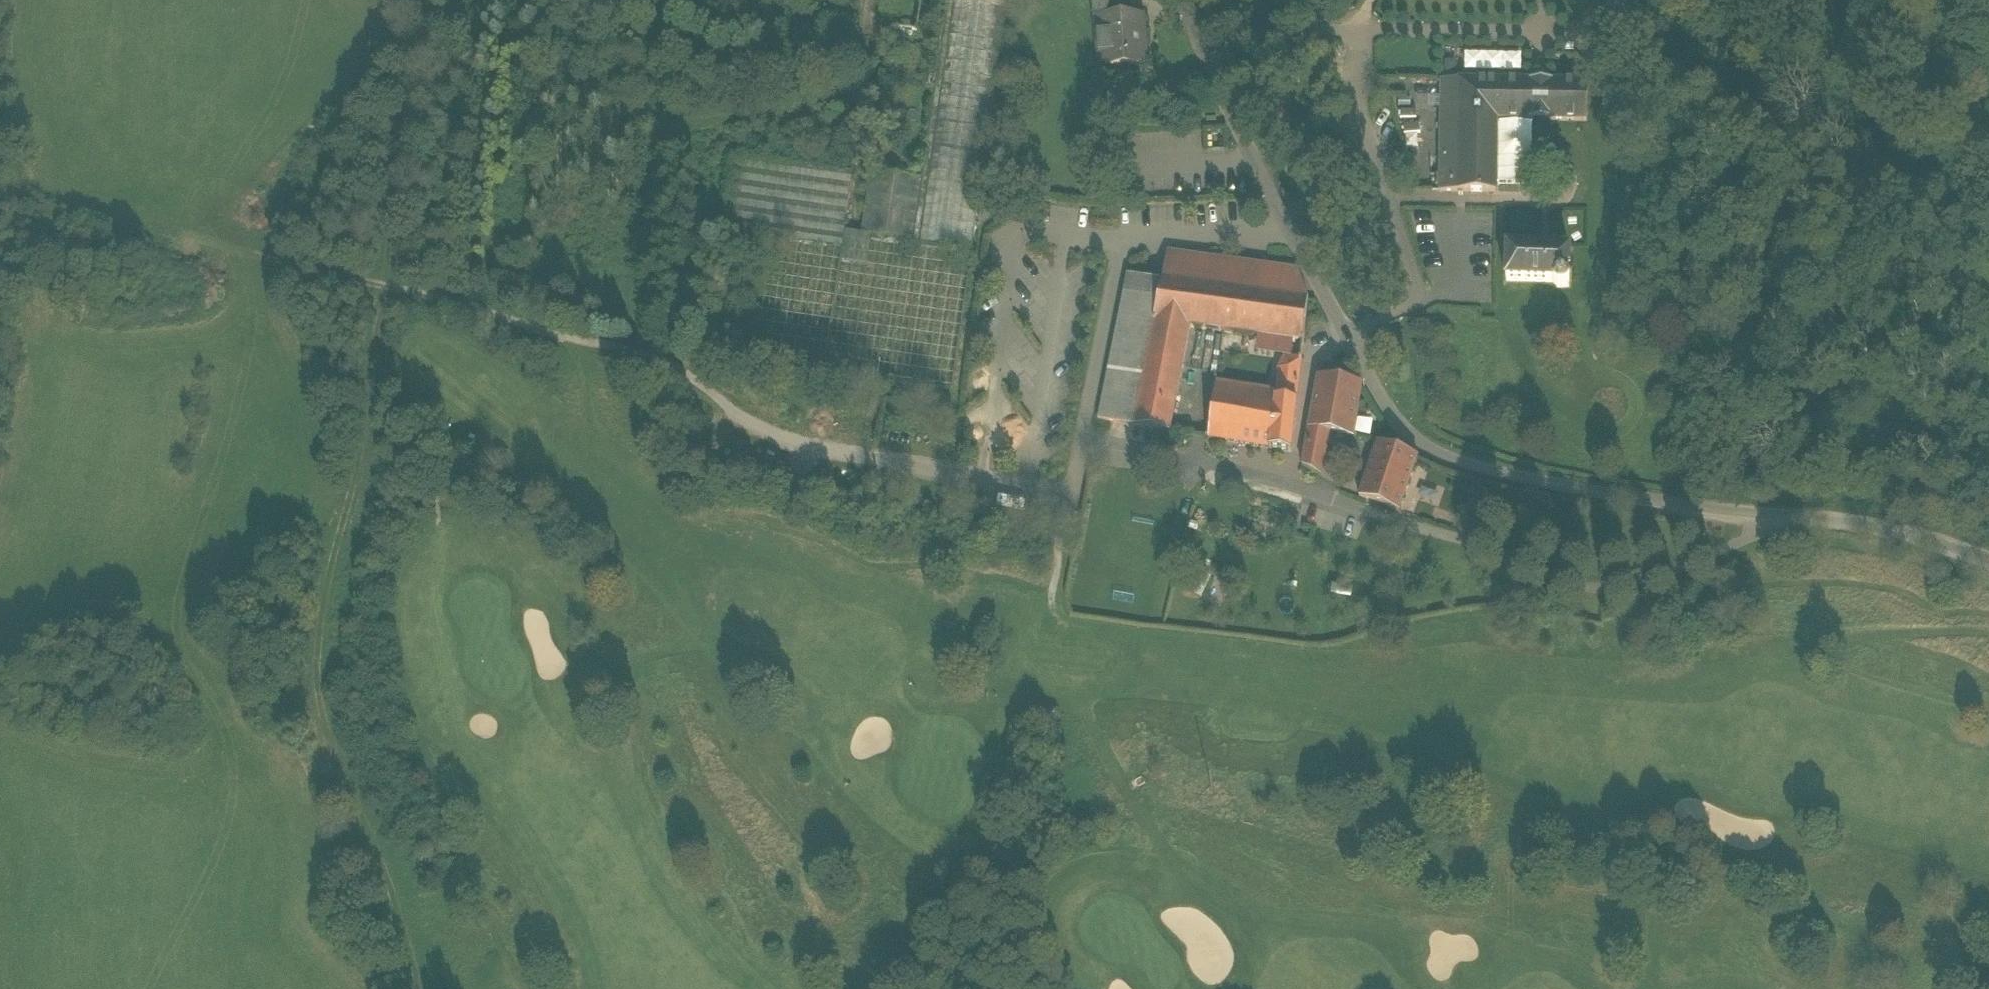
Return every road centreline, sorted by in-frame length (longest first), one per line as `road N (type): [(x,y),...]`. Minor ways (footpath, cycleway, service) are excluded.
road 1 (track): [(990,425),(982,477),(841,455),(755,425),(664,359),(383,284),(256,265),(254,284),(284,362),(335,555)]
road 2 (unclassified): [(1988,563),(1864,523),(1623,497),(1450,460),(1389,417),(1265,188),(1180,0)]
road 3 (track): [(420,988),(323,719),(316,663),(425,0)]

